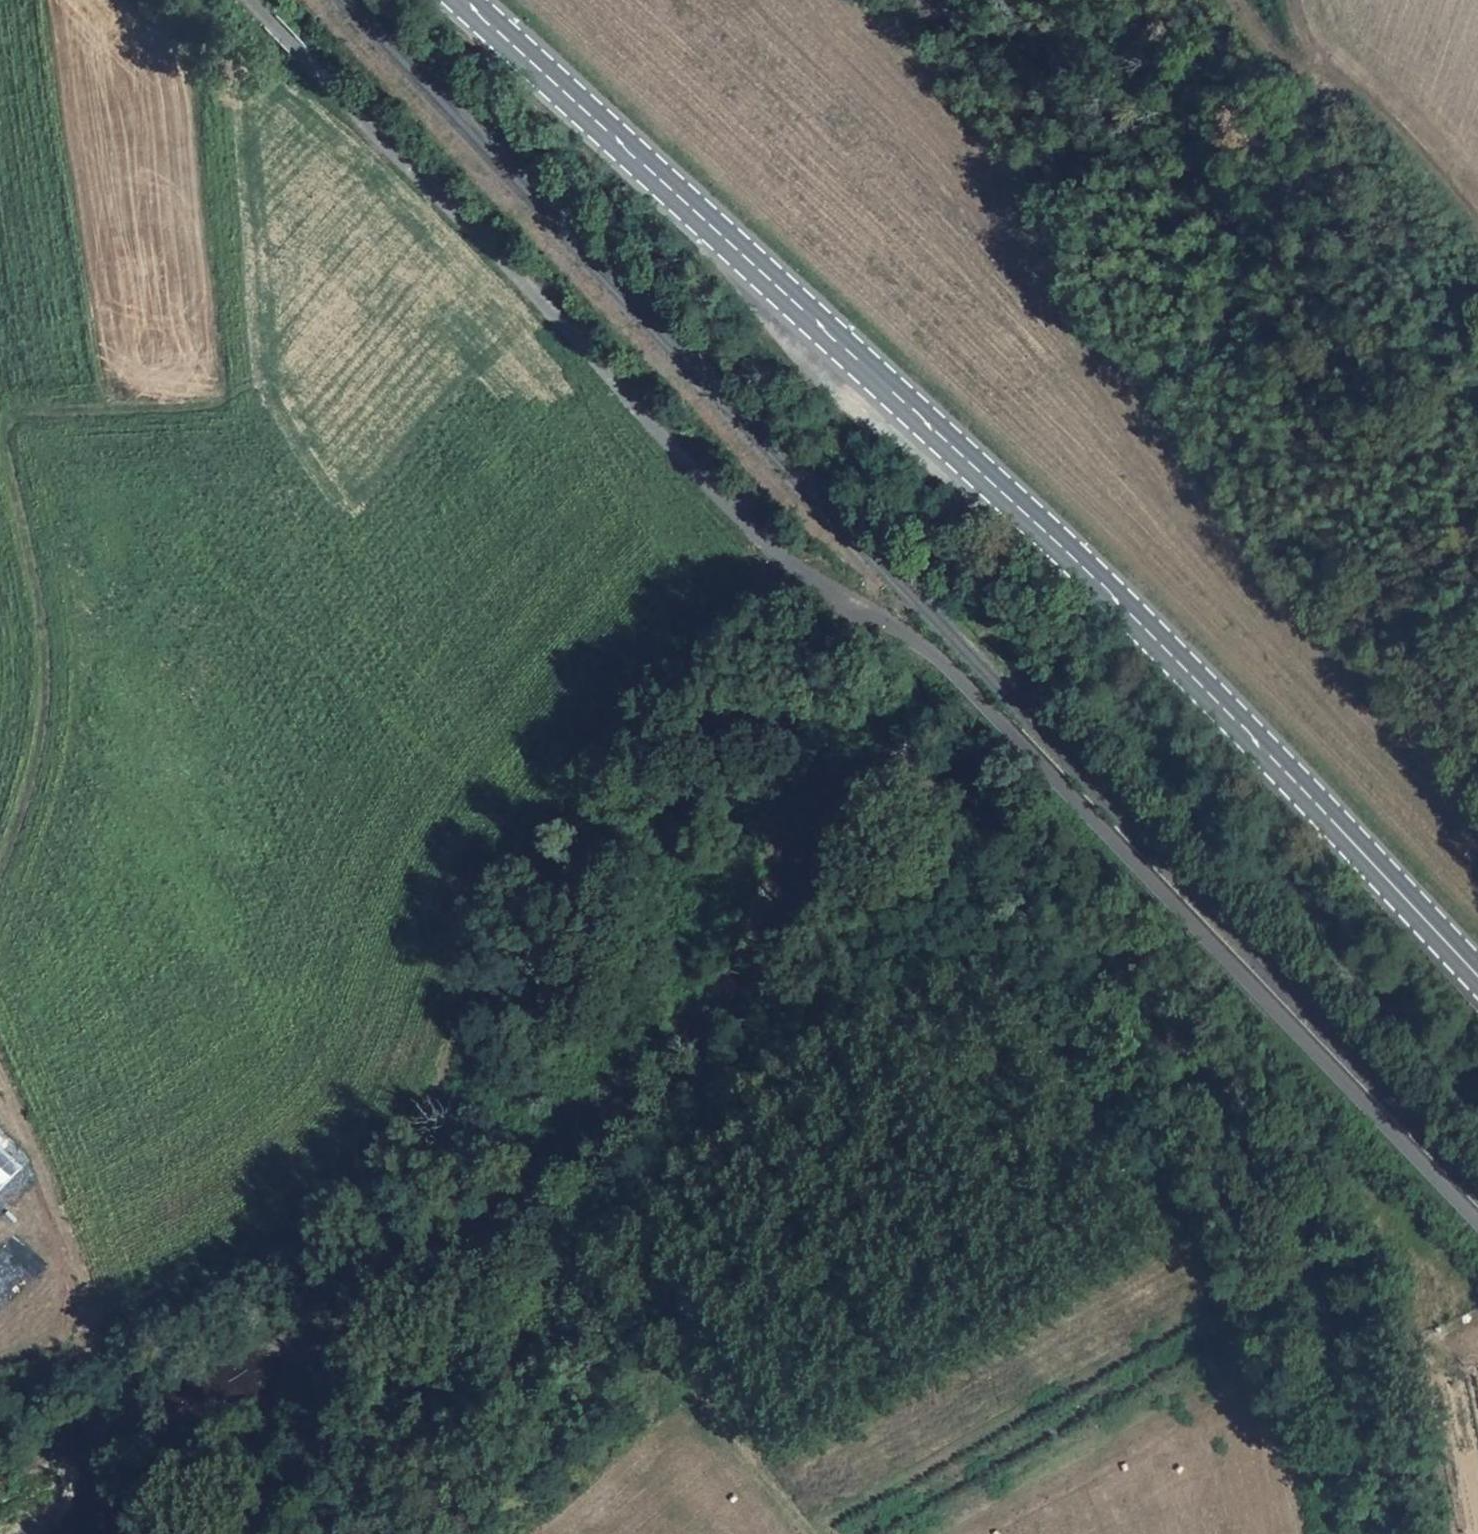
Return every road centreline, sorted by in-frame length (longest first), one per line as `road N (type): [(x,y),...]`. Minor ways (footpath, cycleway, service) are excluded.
road 1 (primary): [(464,0),(1032,517),(1302,786),(1477,976)]

